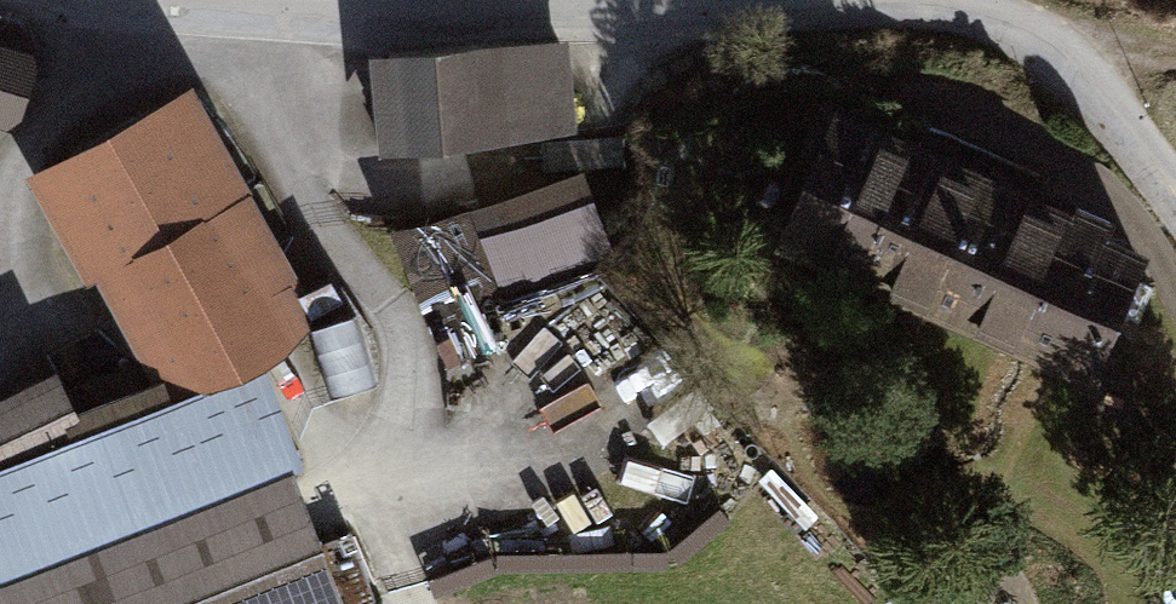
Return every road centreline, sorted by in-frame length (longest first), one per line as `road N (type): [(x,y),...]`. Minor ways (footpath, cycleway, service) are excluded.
road 1 (residential): [(1175,200),(1074,66),(1017,28),(959,8),(886,3),(480,16),(132,0)]
road 2 (track): [(998,19),(1175,52)]

